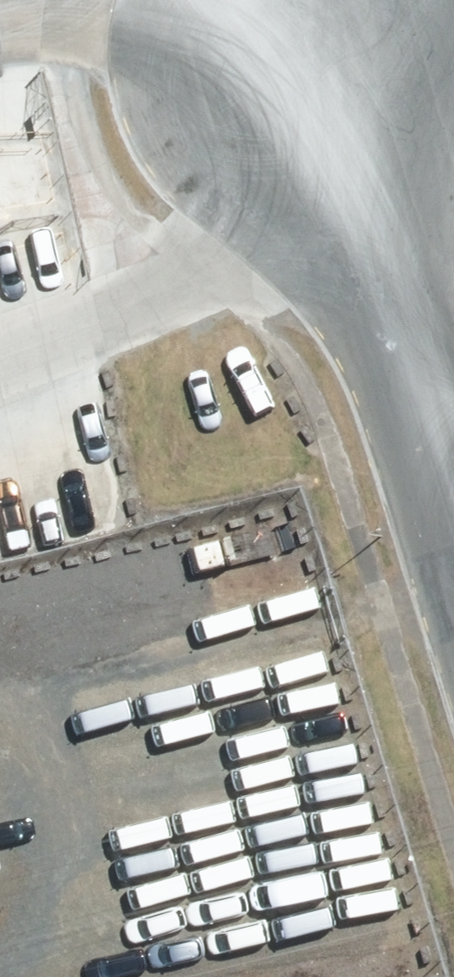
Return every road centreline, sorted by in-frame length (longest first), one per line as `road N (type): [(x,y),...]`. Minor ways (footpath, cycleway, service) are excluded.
road 1 (unclassified): [(316,62),(453,527)]
road 2 (track): [(453,566),(0,679)]
road 3 (track): [(88,63),(316,62)]

